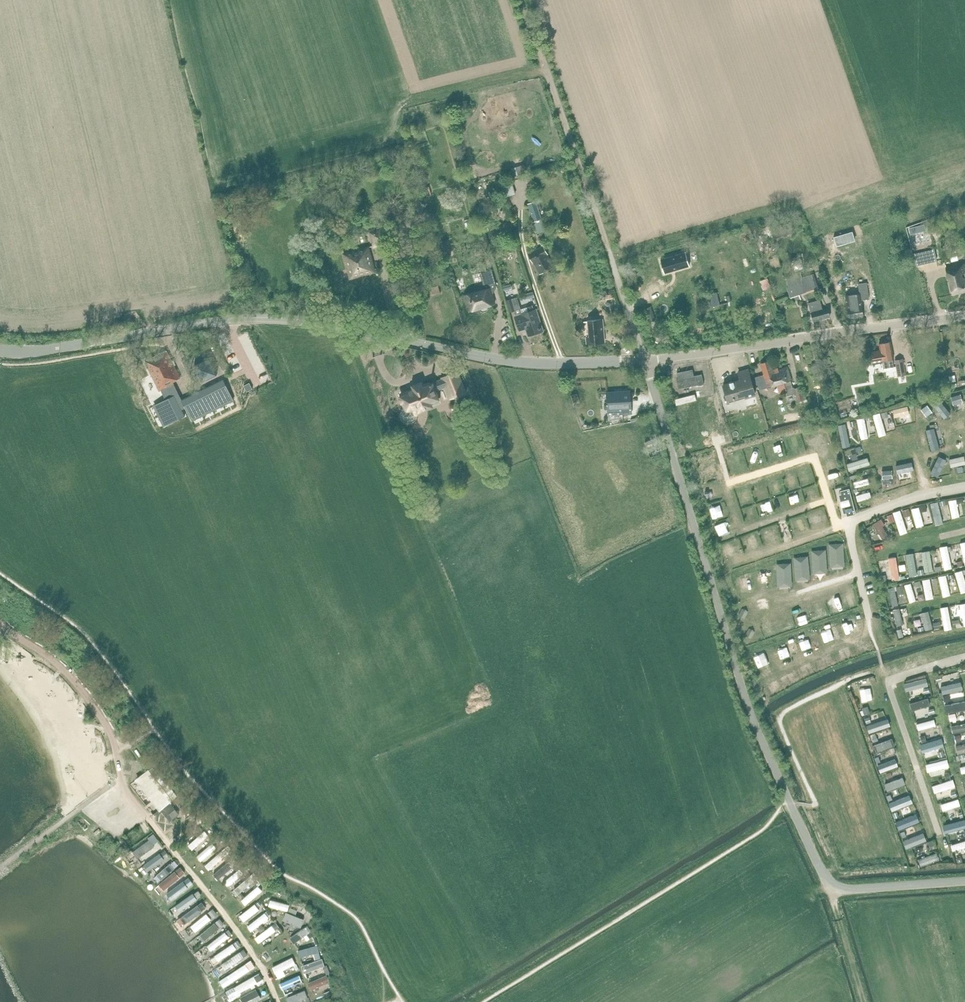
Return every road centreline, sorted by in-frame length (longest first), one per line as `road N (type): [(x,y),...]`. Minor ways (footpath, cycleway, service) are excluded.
road 1 (unclassified): [(964,881),(856,889),(825,878),(754,721),(644,361)]
road 2 (tertiary): [(644,361),(507,360),(336,326),(242,318),(0,350)]
road 3 (unclassified): [(644,361),(522,0)]
road 4 (tertiary): [(644,361),(964,316)]
road 5 (unclassified): [(120,775),(110,736),(78,686),(0,623)]
road 6 (track): [(863,1001),(830,883)]

